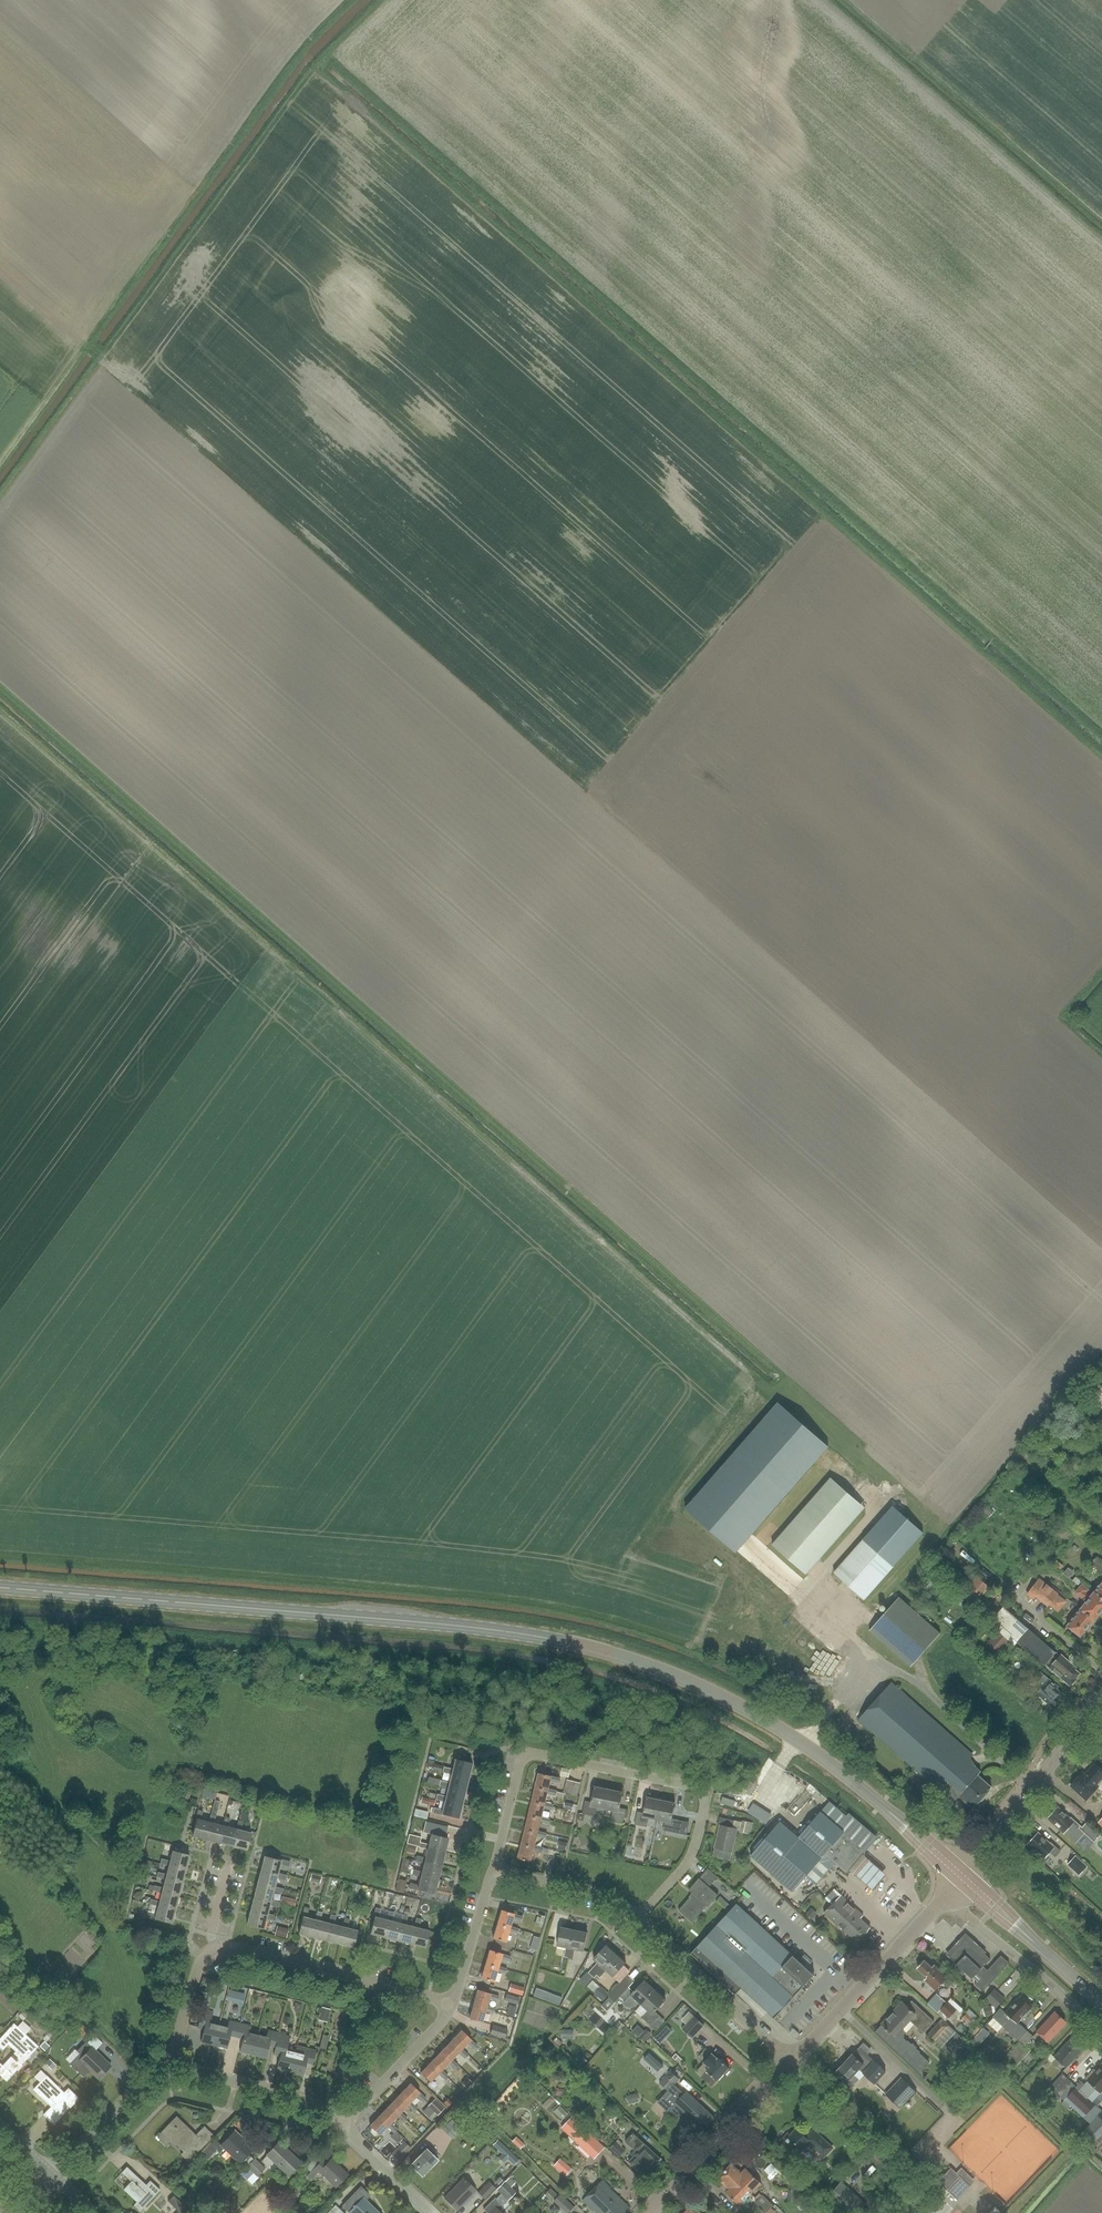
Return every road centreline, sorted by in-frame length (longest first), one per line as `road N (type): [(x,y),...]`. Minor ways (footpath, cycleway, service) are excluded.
road 1 (secondary): [(965,1877),(761,1717),(615,1655),(468,1627),(0,1587)]
road 2 (residential): [(171,2066),(199,1962),(218,1947),(451,2005)]
road 3 (residential): [(643,1917),(687,1866),(704,1794),(522,1757)]
road 4 (secondary): [(792,2063),(949,1894)]
road 5 (secondary): [(965,1877),(1101,1699)]
road 6 (residential): [(792,2063),(643,1917)]
road 7 (unclassified): [(1101,2033),(949,1894)]
road 8 (secondary): [(651,2212),(792,2063)]
road 9 (secondary): [(1101,2005),(965,1877)]
road 10 (residential): [(171,2066),(310,2103),(340,2129)]
road 11 (residential): [(340,2129),(451,2005)]
road 12 (residential): [(643,1917),(603,1895),(489,1869)]
road 13 (residential): [(51,2174),(171,2066)]
road 14 (residential): [(451,2005),(489,1869)]
road 15 (residential): [(340,2129),(430,2212)]

